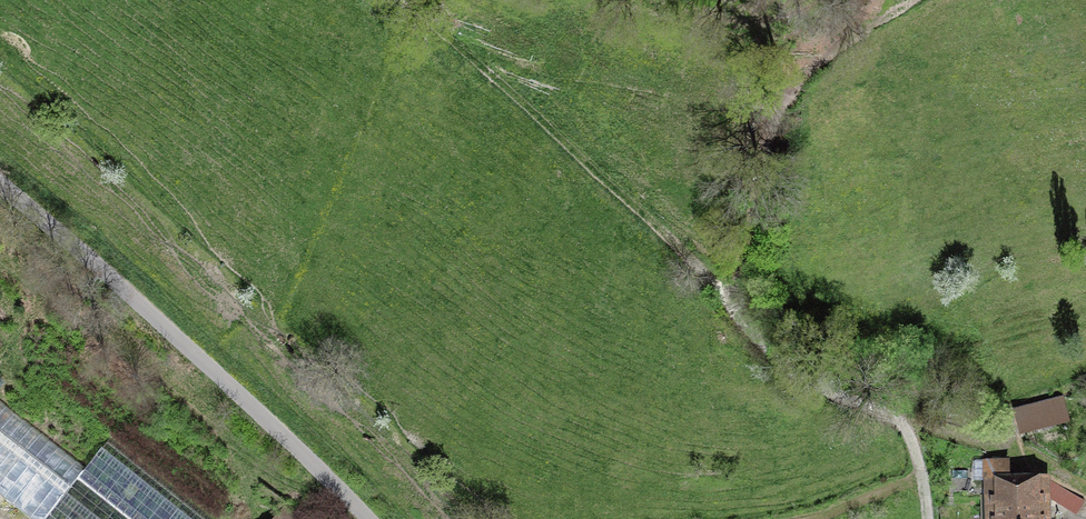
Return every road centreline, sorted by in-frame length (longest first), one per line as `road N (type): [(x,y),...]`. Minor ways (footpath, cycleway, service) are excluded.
road 1 (unclassified): [(0,185),(369,518)]
road 2 (track): [(725,299),(413,0)]
road 3 (track): [(927,518),(914,448),(899,421),(797,376),(750,335),(725,299)]

